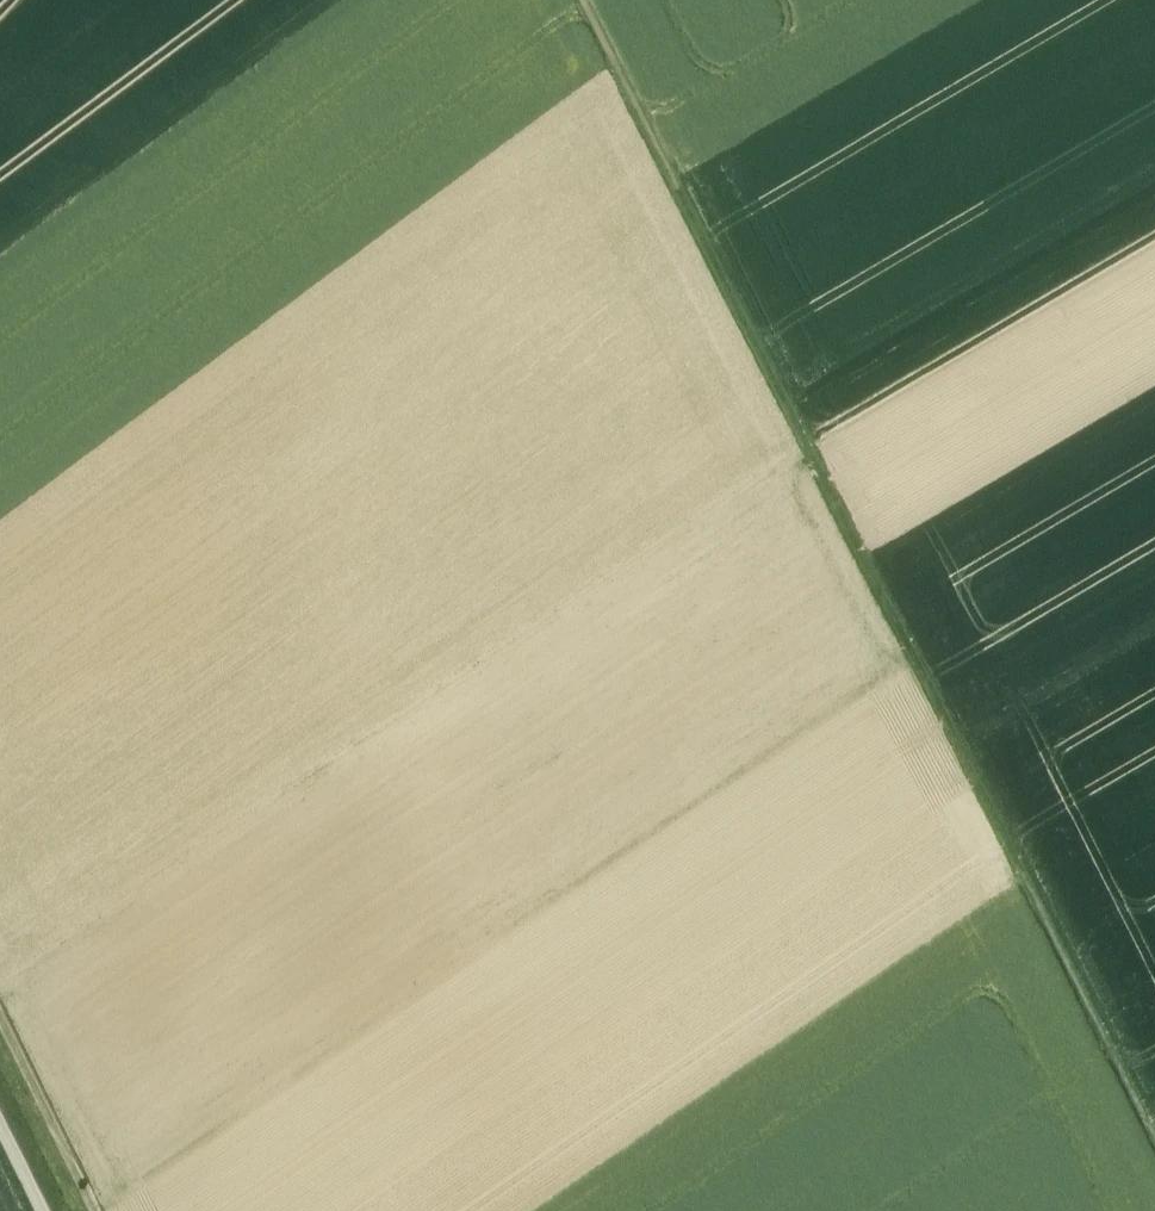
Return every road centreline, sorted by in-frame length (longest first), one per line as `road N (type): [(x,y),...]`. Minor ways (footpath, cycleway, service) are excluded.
road 1 (track): [(579,0),(1132,1101)]
road 2 (track): [(91,1210),(0,1022)]

